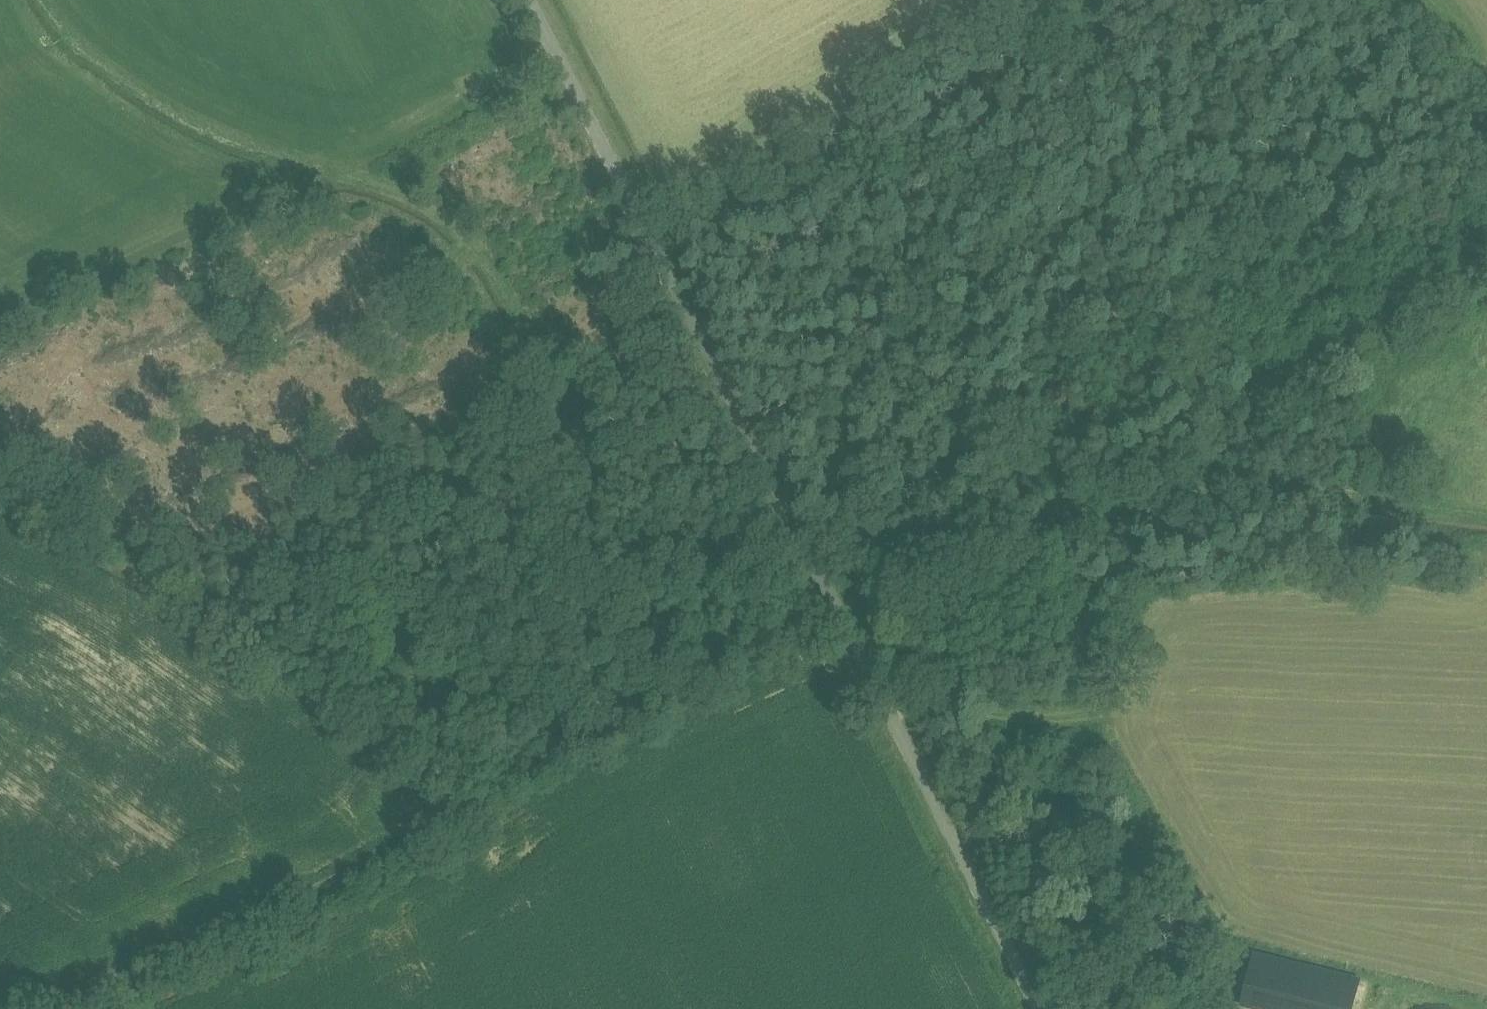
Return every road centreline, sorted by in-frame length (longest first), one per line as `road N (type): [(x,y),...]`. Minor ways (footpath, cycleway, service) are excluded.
road 1 (unclassified): [(1040,1008),(715,386),(525,0)]

